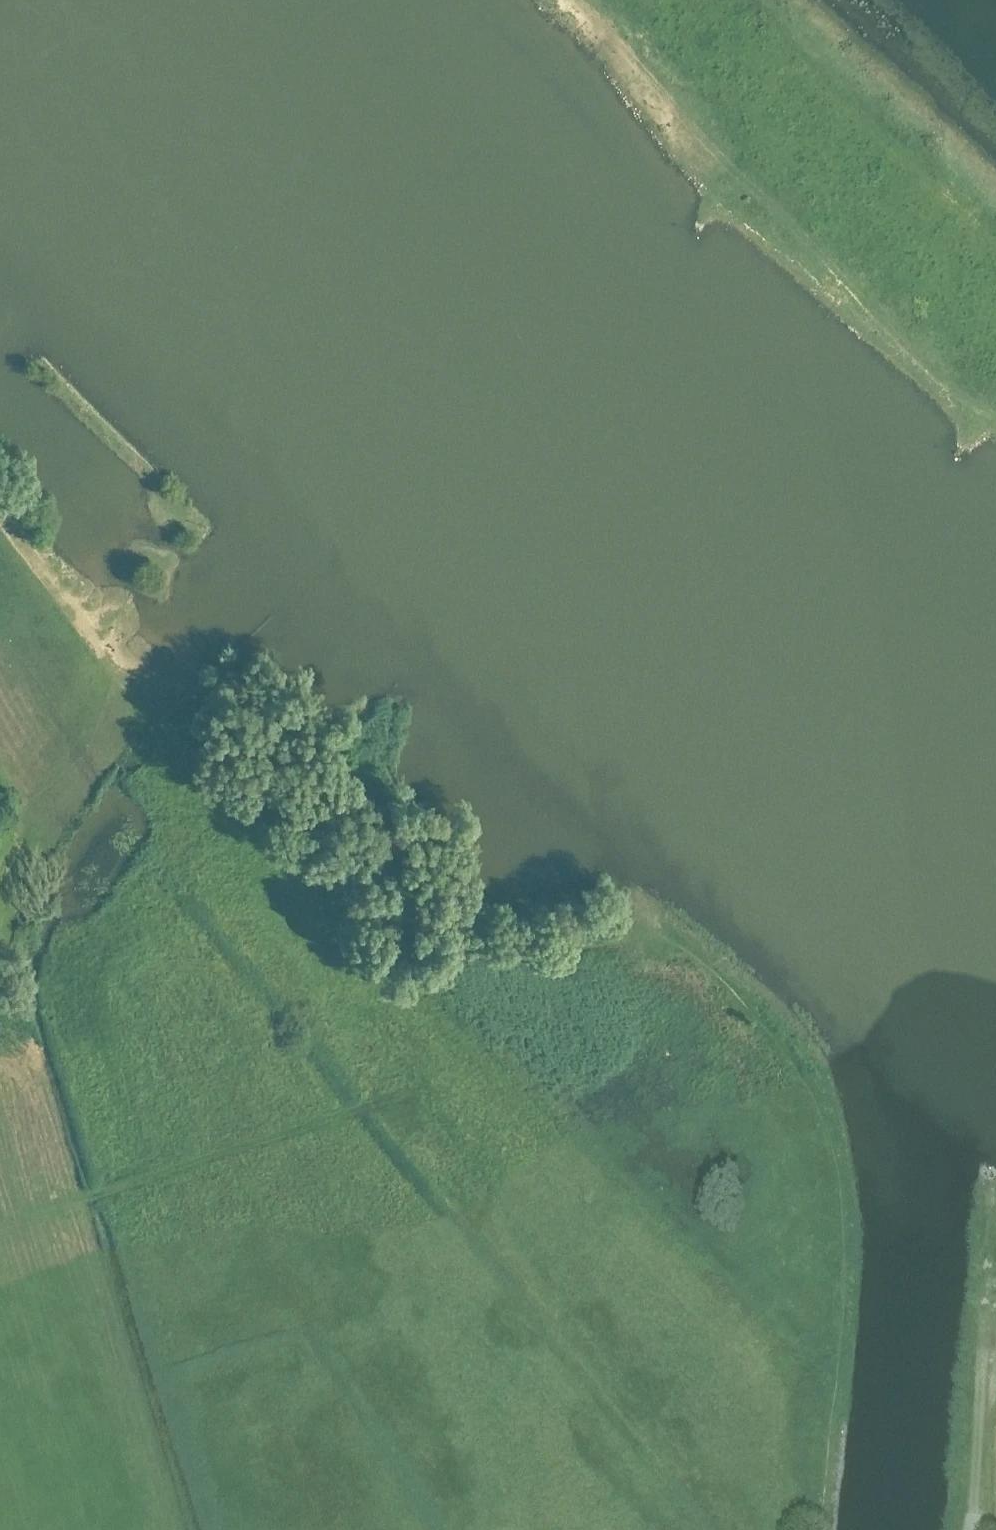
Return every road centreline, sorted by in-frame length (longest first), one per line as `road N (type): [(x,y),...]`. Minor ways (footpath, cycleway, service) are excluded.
road 1 (track): [(969,1529),(981,1350),(995,1305)]

